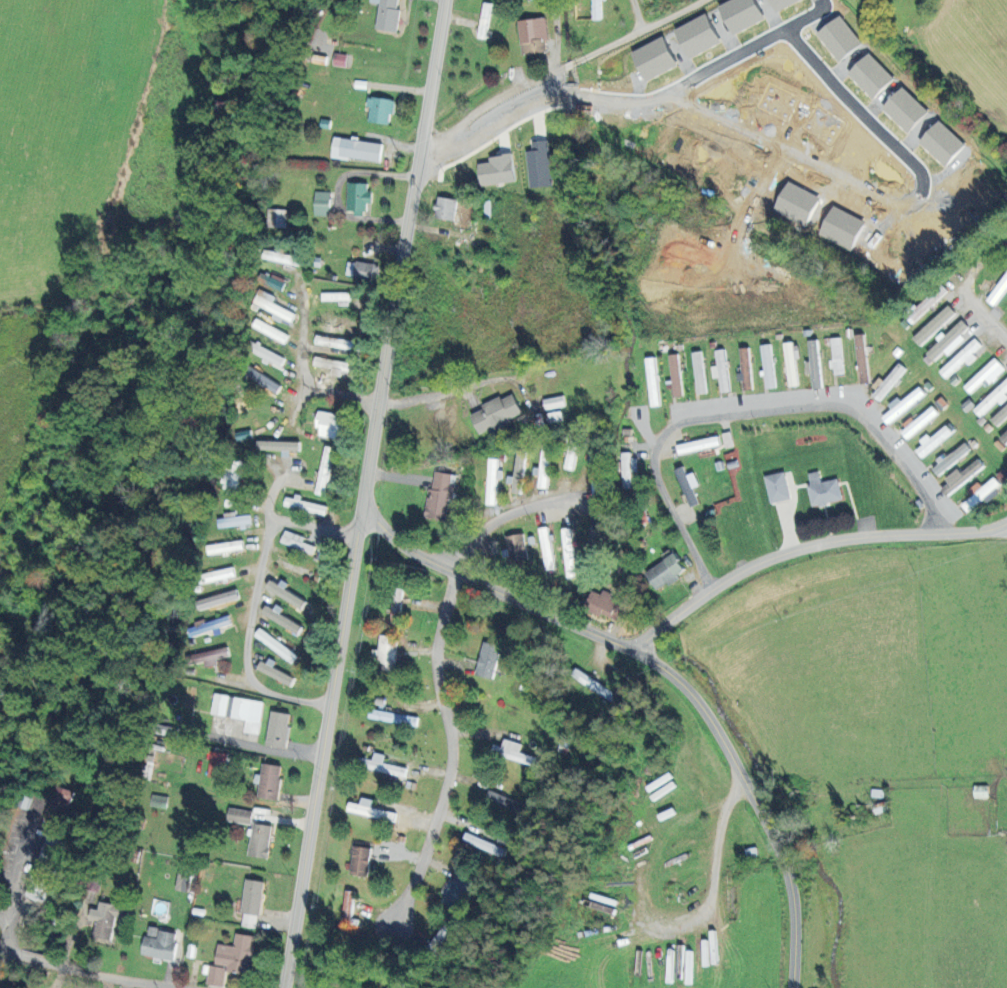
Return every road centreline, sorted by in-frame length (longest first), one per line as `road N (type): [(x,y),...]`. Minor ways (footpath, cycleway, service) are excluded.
road 1 (residential): [(284,987),(445,0)]
road 2 (residential): [(787,987),(795,887),(778,813),(682,687),(638,656),(407,547),(360,509)]
road 3 (residential): [(952,536),(863,410),(841,403),(696,421),(665,433),(653,460),(713,591)]
road 4 (residential): [(638,656),(713,591),(790,556),(828,544),(1004,533)]
road 5 (residential): [(454,571),(438,656),(454,742),(408,918),(373,917)]
road 6 (residential): [(357,533),(270,520),(251,617),(250,675),(266,692),(330,707)]
road 7 (residential): [(421,148),(701,0)]
road 8 (residential): [(302,286),(306,381),(378,400)]
road 9 (residential): [(1006,239),(966,280),(963,297),(1006,346)]
road 10 (residential): [(48,962),(173,987)]
road 11 (residential): [(454,571),(497,523),(551,511)]

